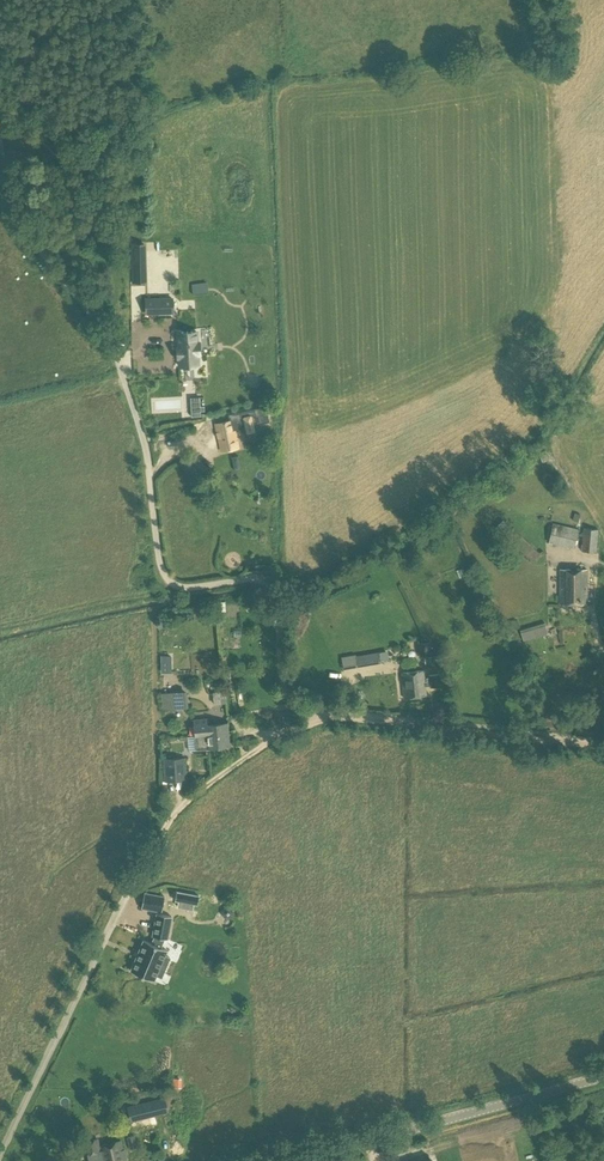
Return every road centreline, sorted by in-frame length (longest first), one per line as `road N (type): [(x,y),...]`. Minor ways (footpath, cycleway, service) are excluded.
road 1 (track): [(121,373),(140,427),(168,581),(189,588),(261,579),(278,615),(284,686),(295,702),(314,708)]
road 2 (tertiary): [(293,1160),(603,1076)]
road 3 (unclassified): [(0,1159),(135,879)]
road 4 (track): [(314,708),(318,718),(603,748)]
road 5 (track): [(135,879),(179,808),(265,743),(318,718)]
road 6 (track): [(552,402),(555,434),(603,528)]

